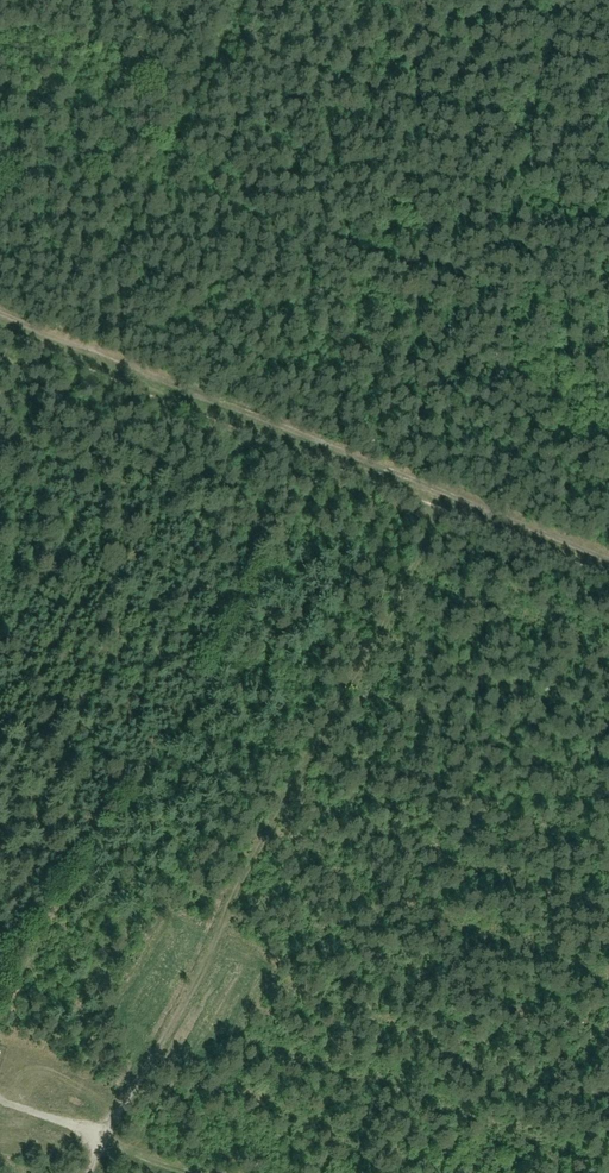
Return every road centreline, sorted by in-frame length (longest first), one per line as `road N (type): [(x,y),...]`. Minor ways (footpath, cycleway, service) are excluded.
road 1 (track): [(103,1142),(434,500)]
road 2 (track): [(608,569),(0,319)]
road 3 (track): [(107,380),(99,291),(240,0)]

